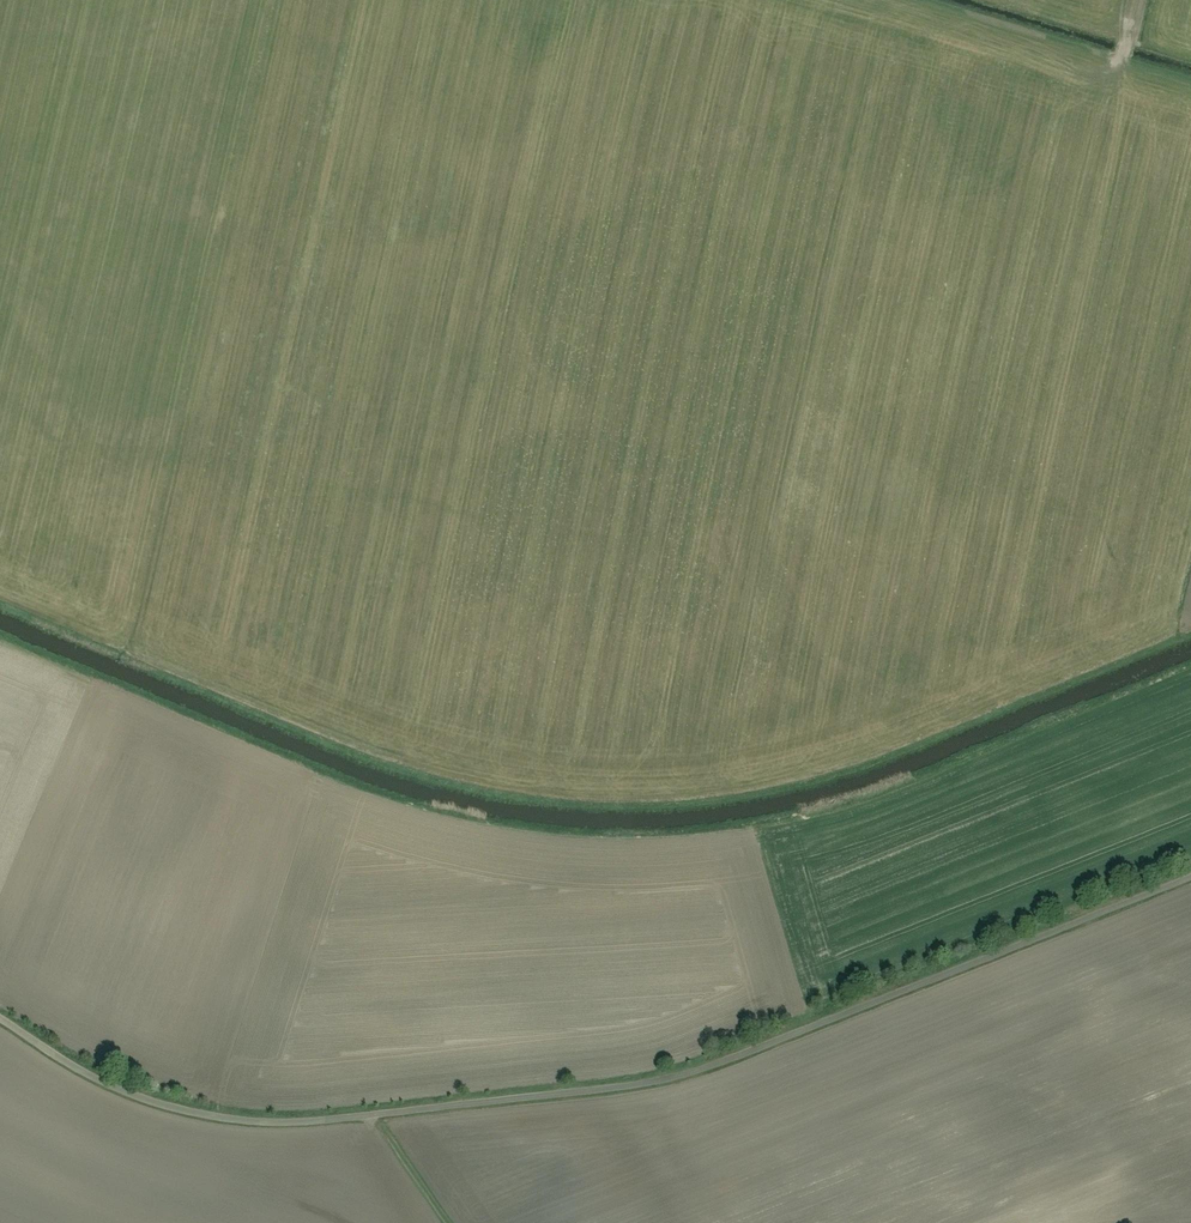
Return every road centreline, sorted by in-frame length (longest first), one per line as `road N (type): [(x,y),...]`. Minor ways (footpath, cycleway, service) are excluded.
road 1 (residential): [(1190,880),(656,1083),(291,1122),(138,1097),(77,1071),(0,1018)]

